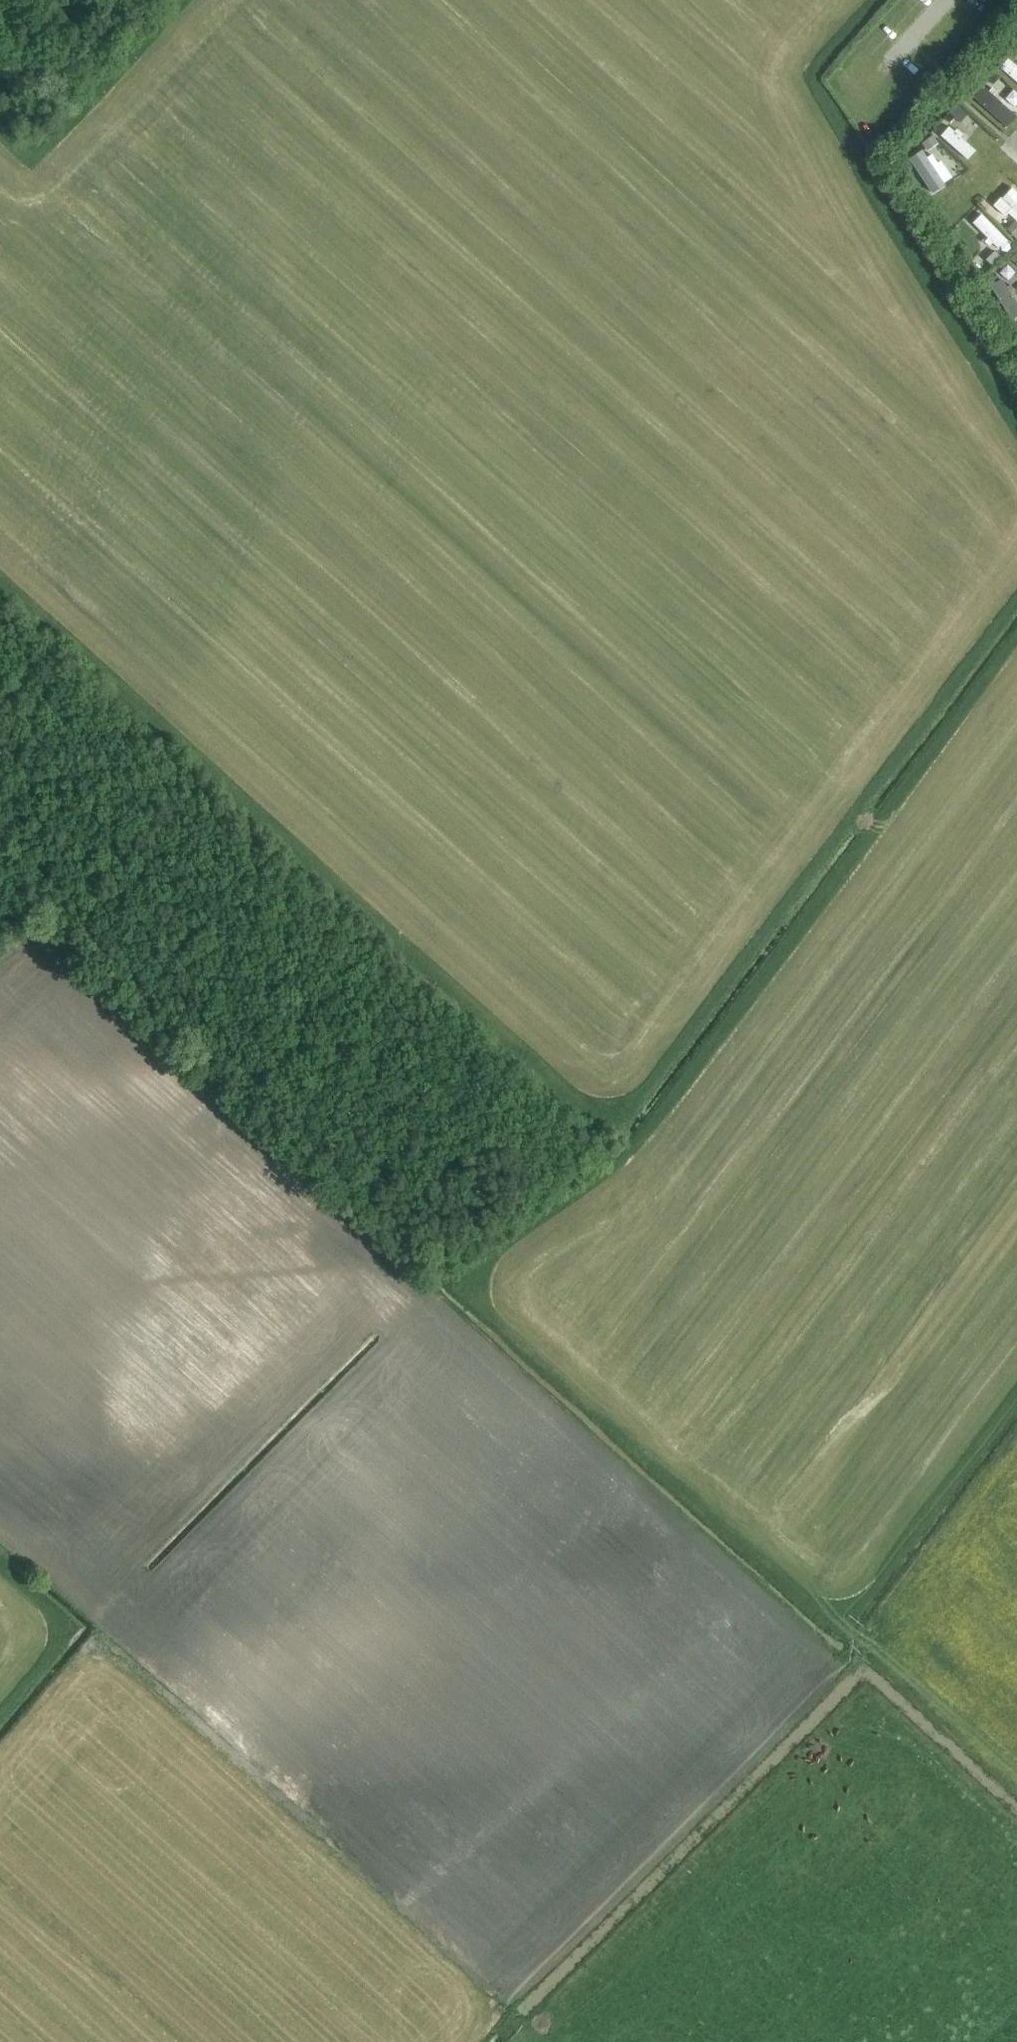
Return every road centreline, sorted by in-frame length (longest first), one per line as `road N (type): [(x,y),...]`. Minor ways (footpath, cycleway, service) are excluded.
road 1 (track): [(0,1578),(523,2041)]

